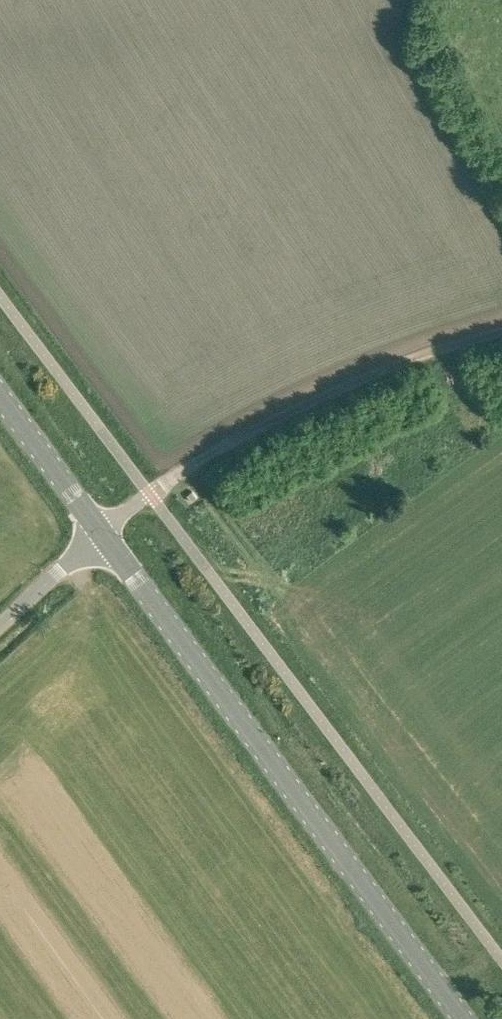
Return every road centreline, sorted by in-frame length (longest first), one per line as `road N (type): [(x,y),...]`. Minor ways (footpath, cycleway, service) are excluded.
road 1 (secondary): [(462,1018),(101,537)]
road 2 (track): [(163,494),(292,416),(501,331)]
road 3 (secondary): [(101,537),(0,397)]
road 4 (unclassified): [(0,632),(101,537)]

